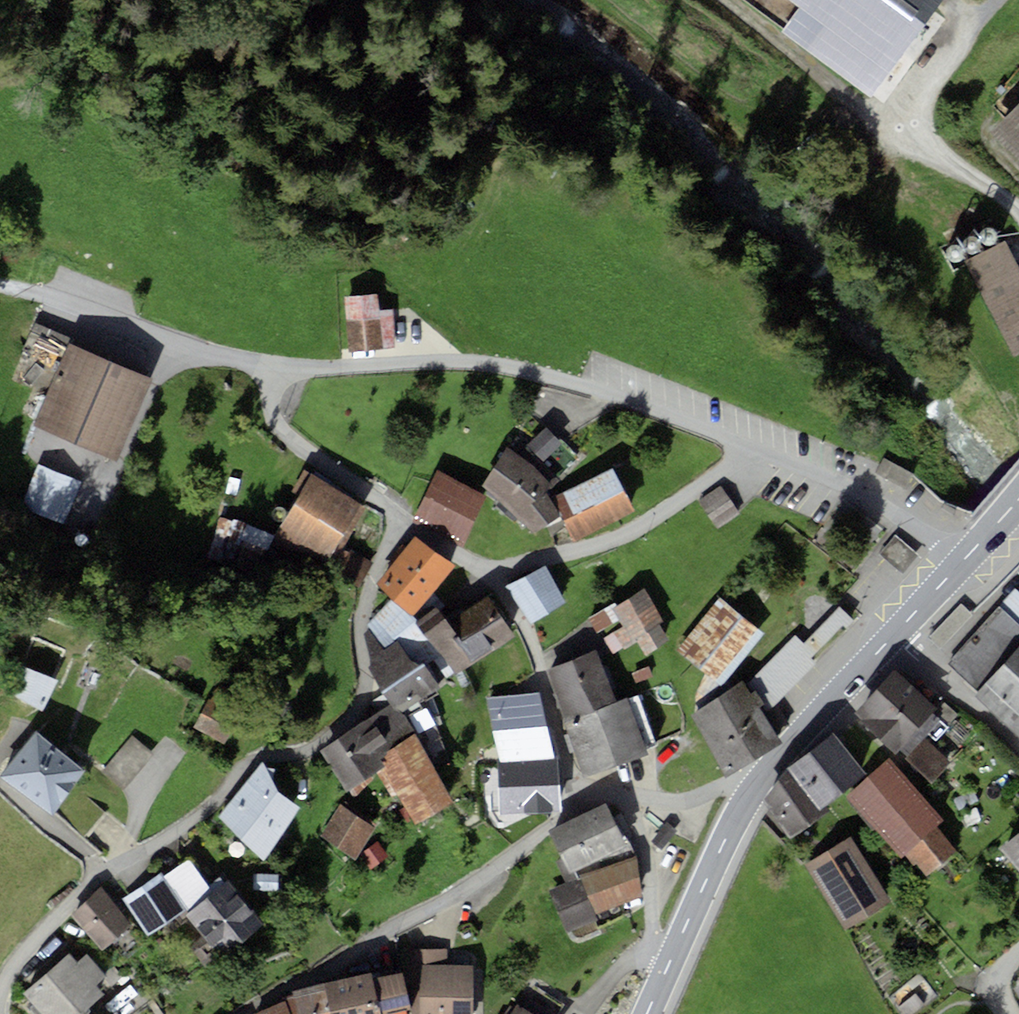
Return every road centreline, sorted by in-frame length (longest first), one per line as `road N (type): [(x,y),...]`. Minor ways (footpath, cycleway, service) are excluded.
road 1 (residential): [(411,525),(362,597),(366,692),(358,717),(294,755),(254,760),(211,809),(100,877),(43,931),(0,1000)]
road 2 (residential): [(748,446),(581,384),(514,368),(448,361),(279,369)]
road 3 (residential): [(614,793),(550,826),(457,894),(244,1013)]
road 4 (residential): [(279,369),(200,351),(0,283)]
road 5 (residential): [(493,571),(623,536),(748,446)]
road 6 (residential): [(493,571),(529,639),(570,768),(581,786),(614,793)]
road 7 (residential): [(966,560),(843,487),(748,446)]
road 8 (residential): [(279,369),(276,425),(411,525)]
road 9 (primary): [(894,637),(754,789)]
road 10 (primary): [(754,789),(670,965)]
road 11 (residential): [(614,793),(644,847),(653,943),(656,957),(670,965)]
road 12 (residential): [(894,637),(1018,745)]
road 13 (residential): [(614,793),(673,803),(729,784),(754,789)]

